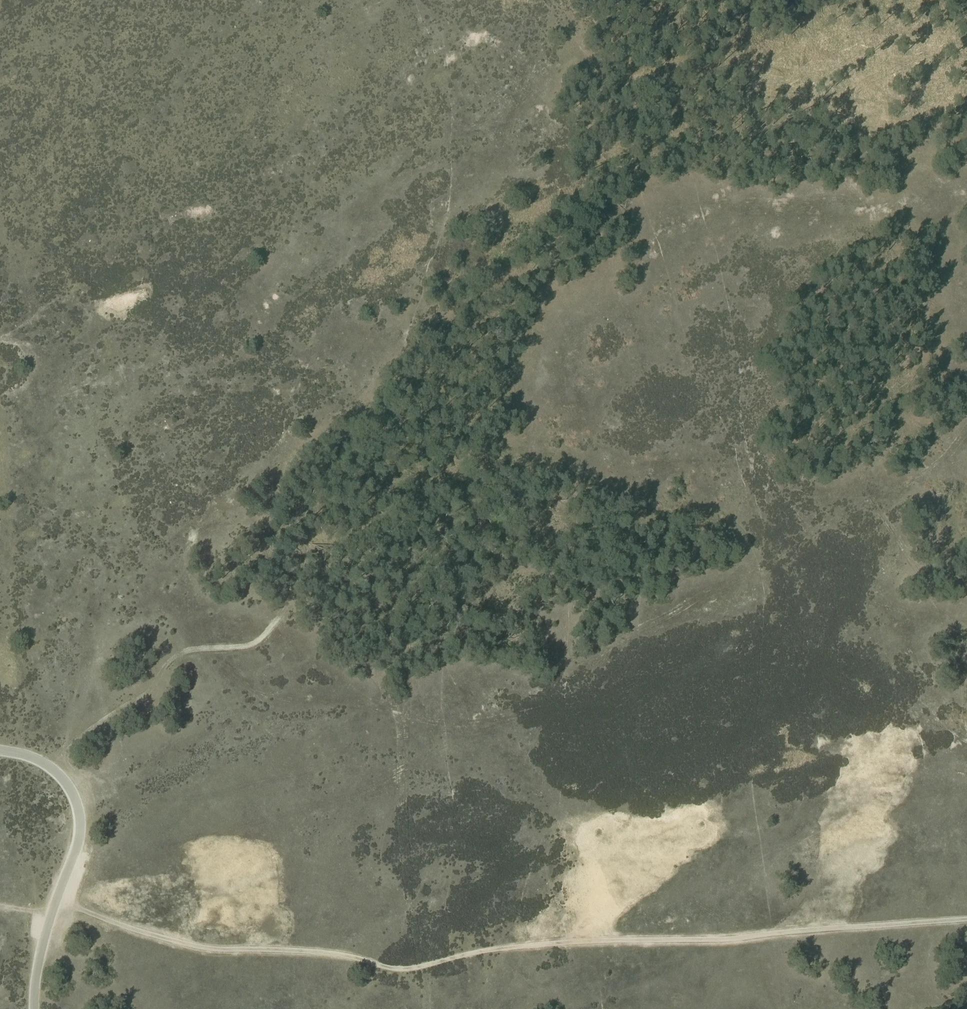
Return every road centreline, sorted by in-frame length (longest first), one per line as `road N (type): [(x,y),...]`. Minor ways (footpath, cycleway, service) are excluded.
road 1 (track): [(966,920),(710,941),(504,948),(396,971),(354,958),(170,940),(53,910)]
road 2 (unclassified): [(35,1008),(37,961),(73,859),(79,811),(59,775),(0,750)]

